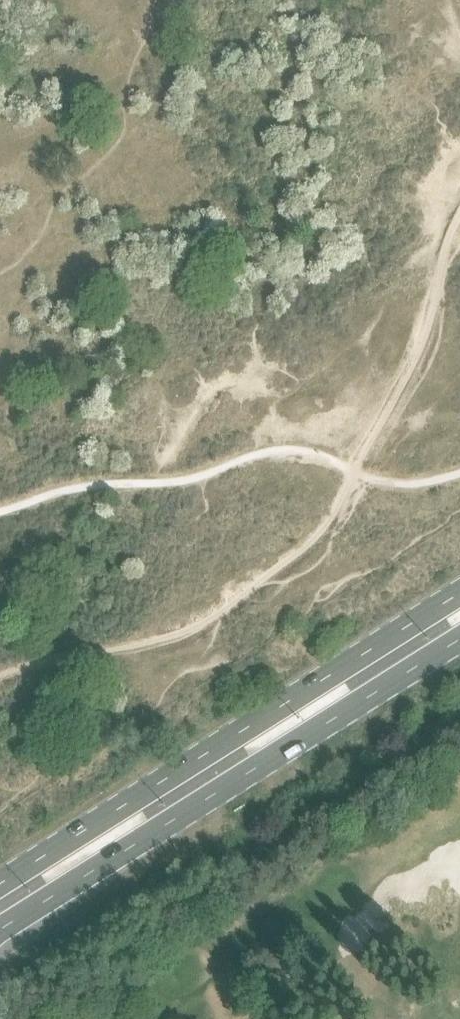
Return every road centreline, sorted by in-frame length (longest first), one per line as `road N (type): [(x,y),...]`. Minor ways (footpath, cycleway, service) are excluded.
road 1 (primary): [(0,936),(459,646)]
road 2 (primary): [(459,599),(0,889)]

